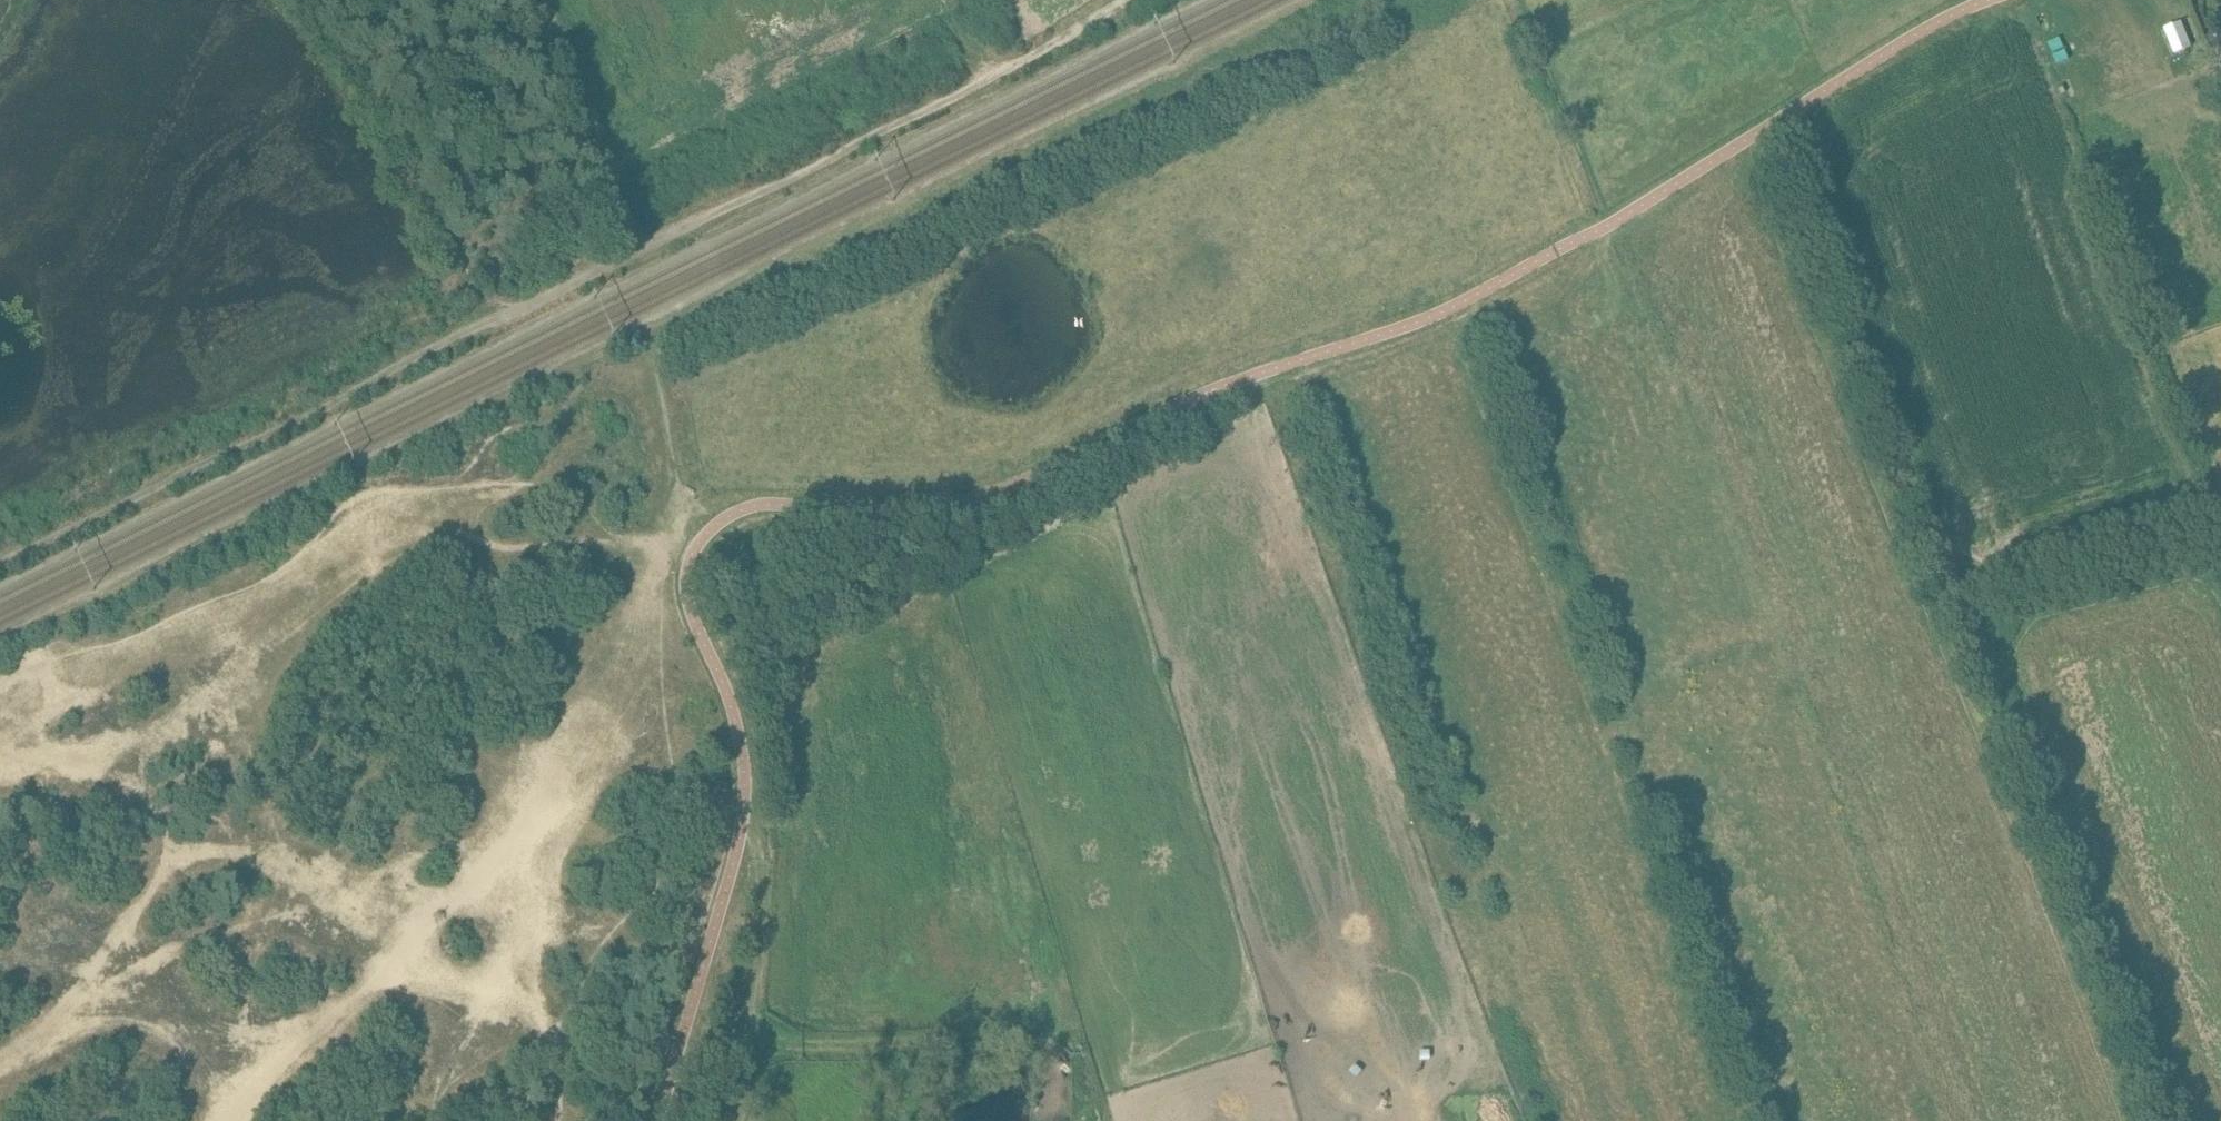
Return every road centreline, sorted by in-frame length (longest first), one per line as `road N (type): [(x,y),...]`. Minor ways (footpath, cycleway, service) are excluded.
road 1 (track): [(1133,0),(636,259)]
road 2 (track): [(0,567),(481,340)]
road 3 (track): [(481,340),(488,277),(419,185),(307,0)]
road 4 (track): [(730,1120),(760,902),(755,794),(742,739)]
road 5 (track): [(636,259),(481,340)]

